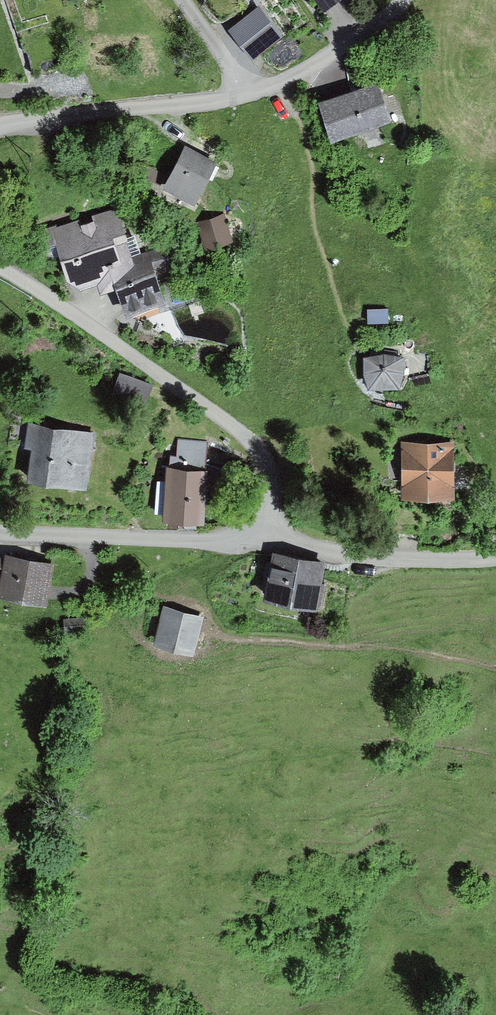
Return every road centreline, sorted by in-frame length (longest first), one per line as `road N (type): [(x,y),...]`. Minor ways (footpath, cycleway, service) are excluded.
road 1 (unclassified): [(0,126),(248,93),(339,51),(403,0)]
road 2 (unclassified): [(263,544),(268,474),(247,438),(0,267)]
road 3 (unclassified): [(0,534),(263,544)]
road 4 (unclassified): [(263,544),(373,557),(495,558)]

